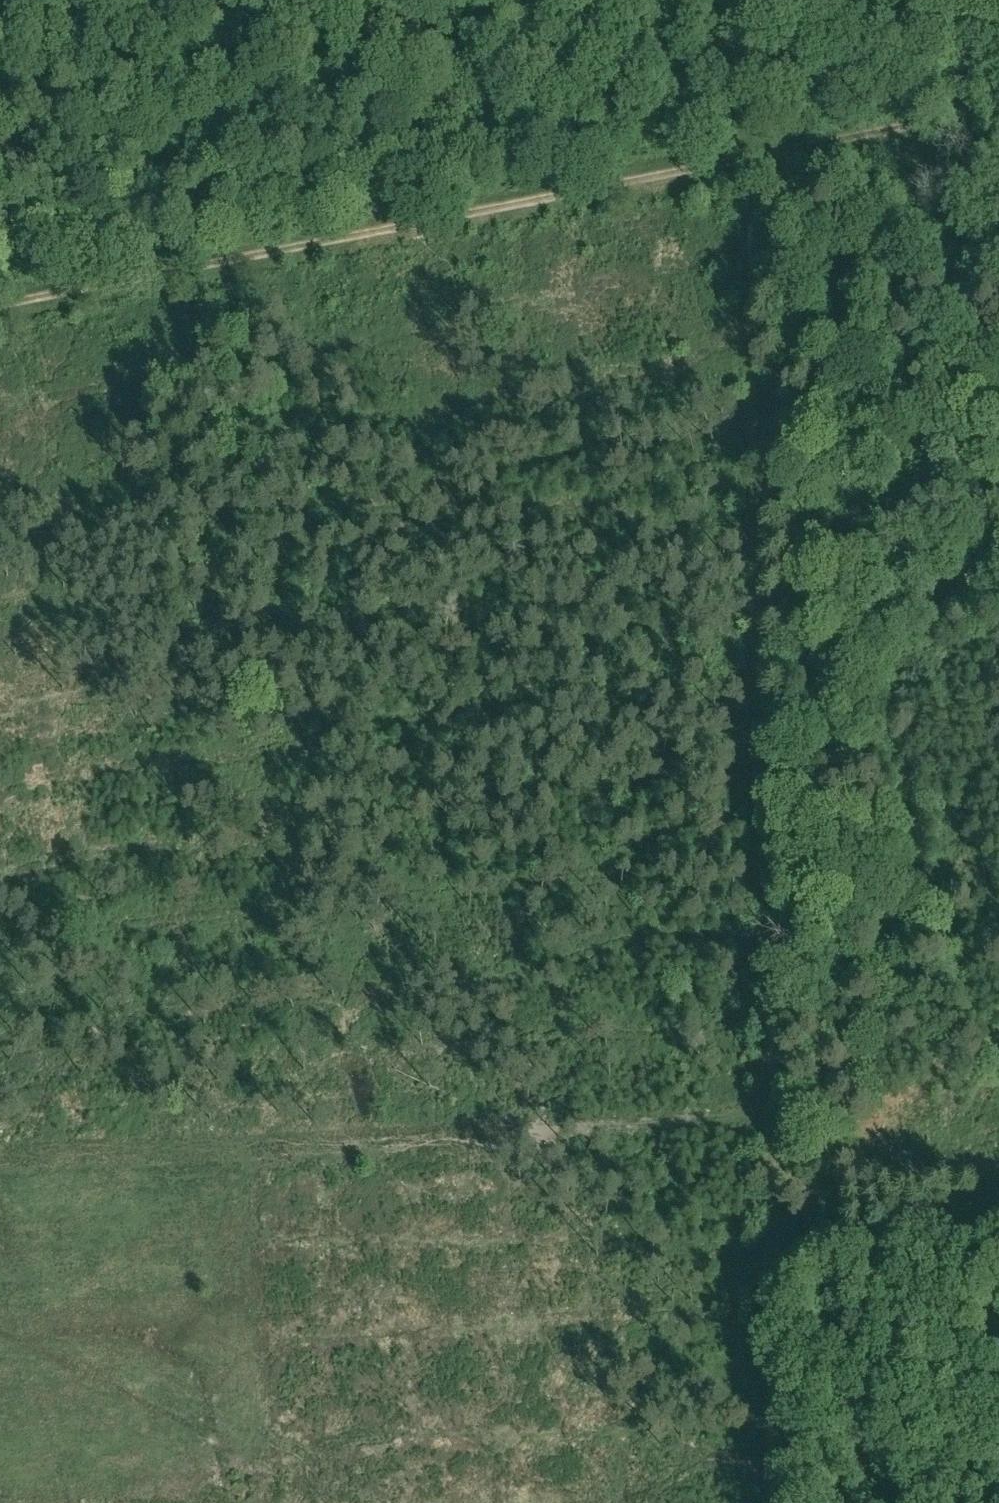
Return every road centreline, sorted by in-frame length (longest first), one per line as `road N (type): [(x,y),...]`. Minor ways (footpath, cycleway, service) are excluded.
road 1 (track): [(0,293),(998,95)]
road 2 (track): [(661,162),(616,0)]

